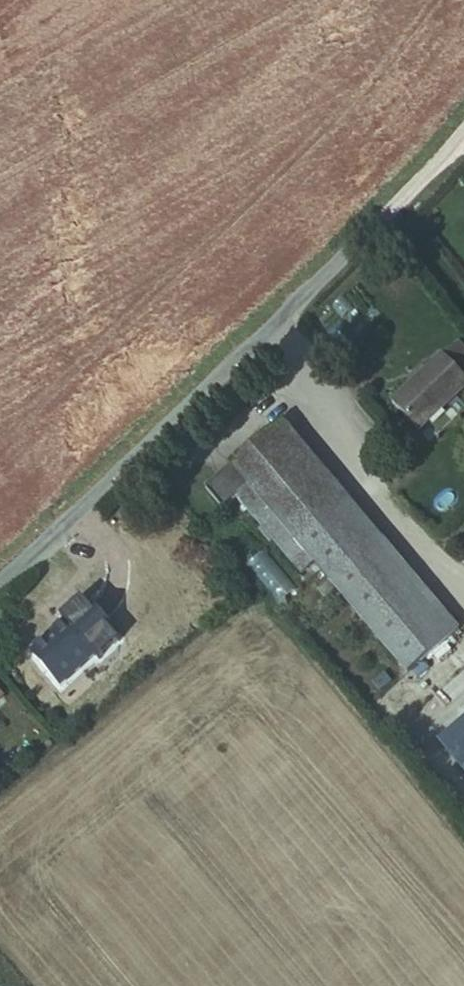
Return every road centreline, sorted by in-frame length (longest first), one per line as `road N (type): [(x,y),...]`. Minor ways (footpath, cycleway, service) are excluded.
road 1 (tertiary): [(0,581),(463,139)]

